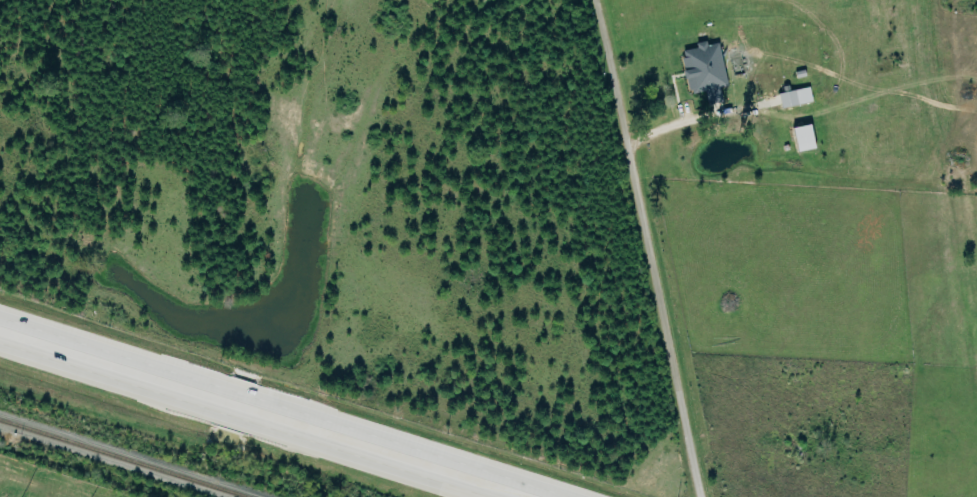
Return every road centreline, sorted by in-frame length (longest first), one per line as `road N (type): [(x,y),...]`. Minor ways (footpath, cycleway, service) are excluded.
road 1 (primary): [(0,324),(533,496)]
road 2 (residential): [(698,496),(598,0)]

